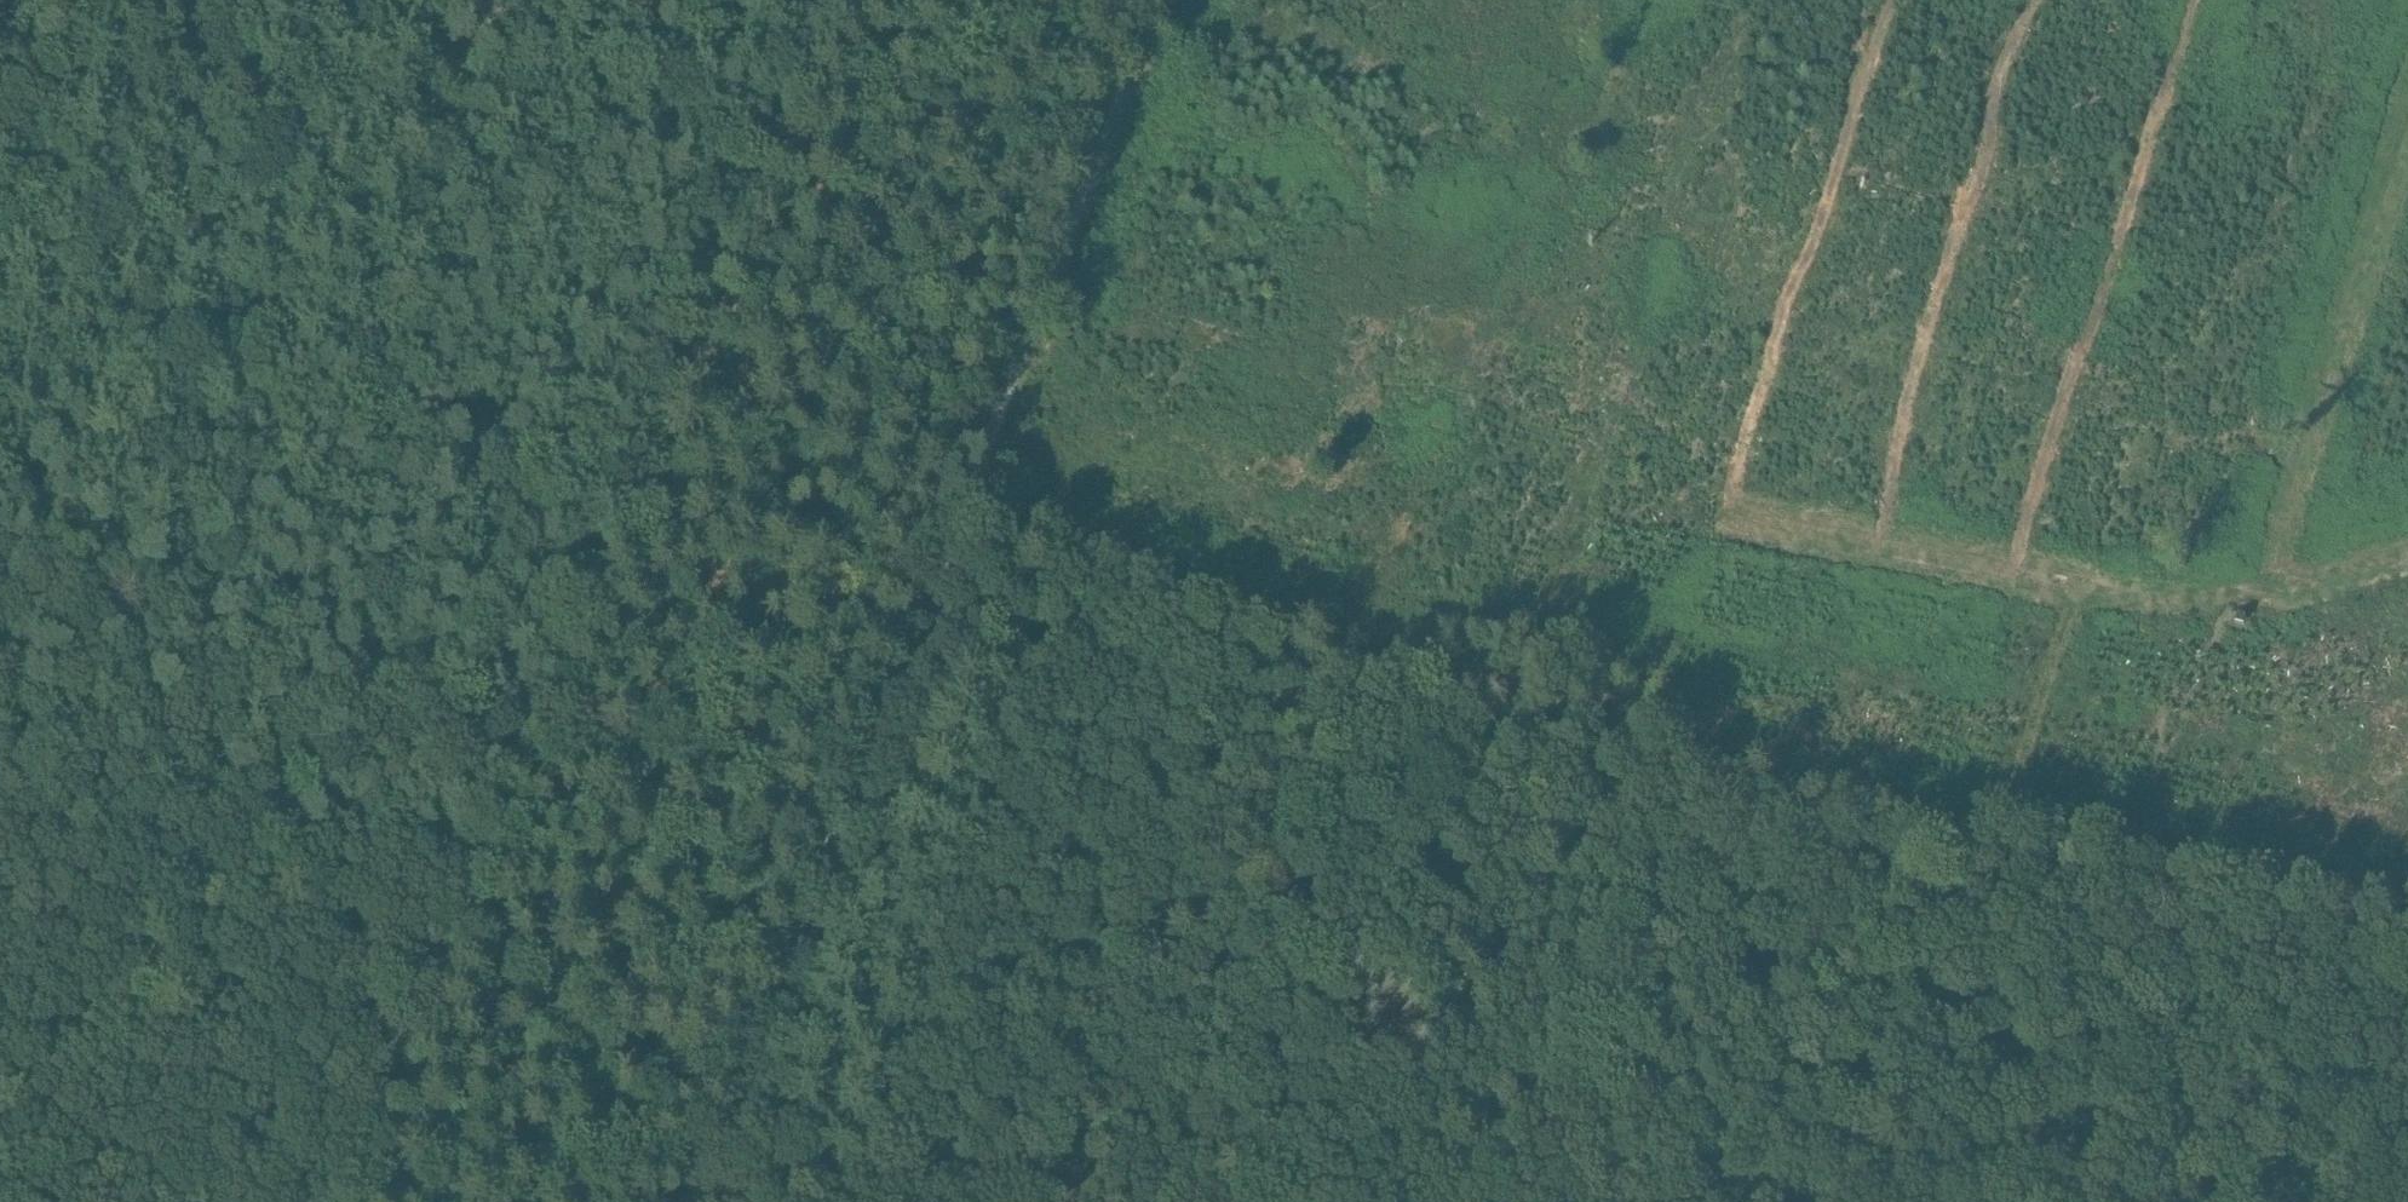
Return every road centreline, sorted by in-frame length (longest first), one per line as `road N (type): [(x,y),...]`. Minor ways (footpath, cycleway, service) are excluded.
road 1 (track): [(1178,0),(701,1201)]

